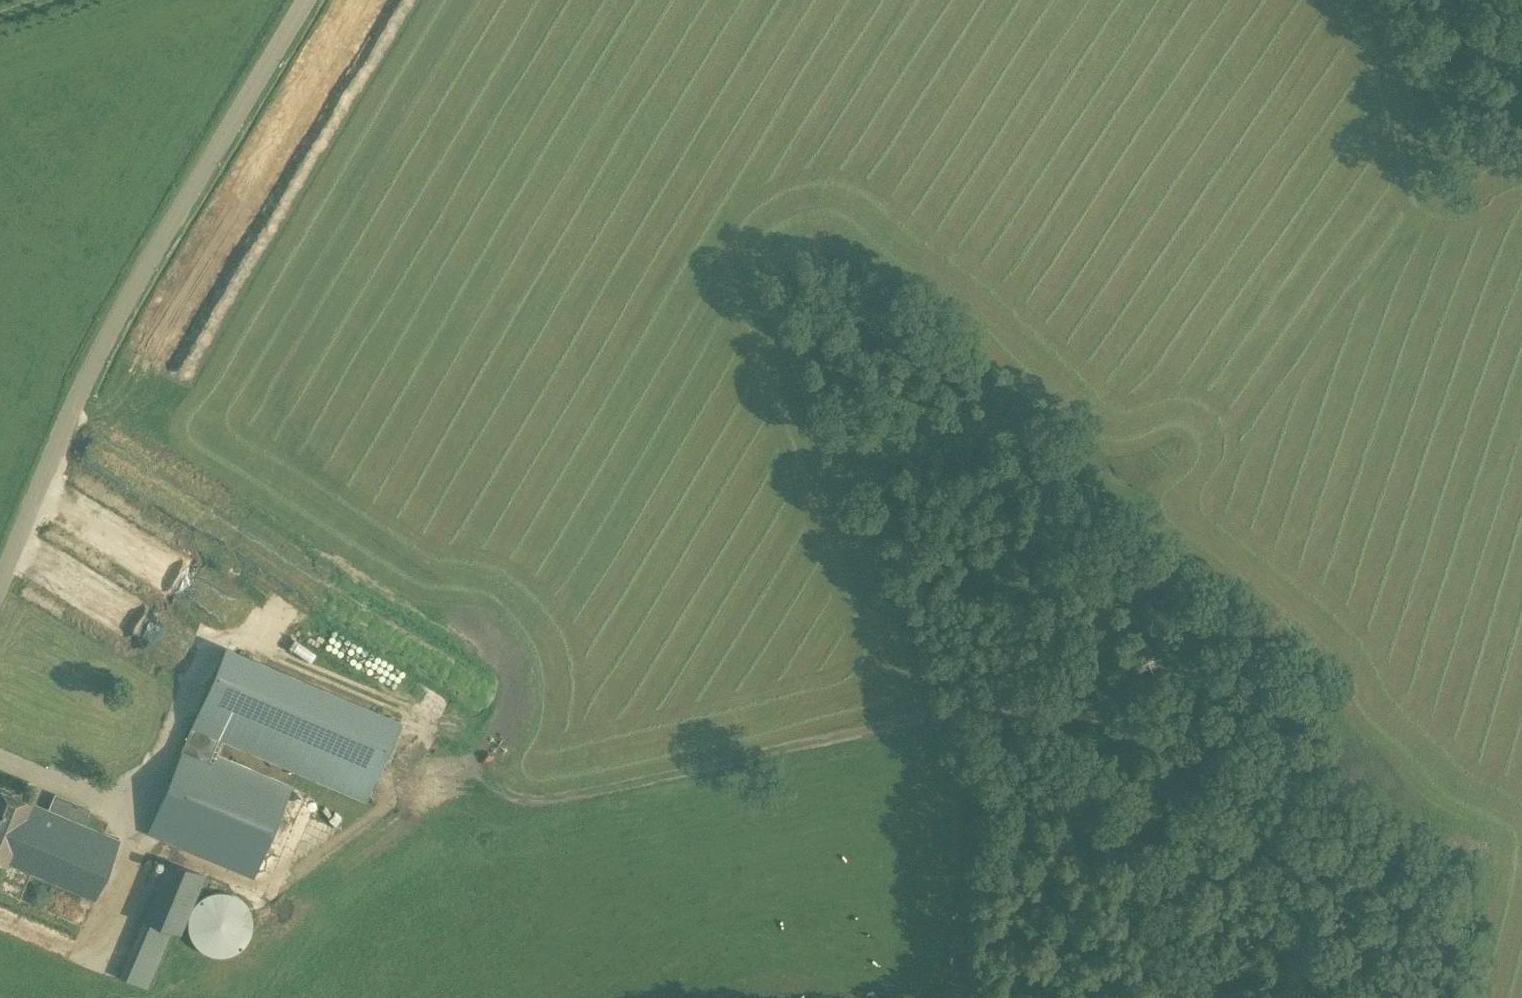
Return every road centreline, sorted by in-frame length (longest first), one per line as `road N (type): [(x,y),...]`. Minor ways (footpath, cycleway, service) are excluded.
road 1 (unclassified): [(0,585),(134,284),(305,0)]
road 2 (track): [(417,713),(219,624),(138,804),(133,867),(74,997)]
road 3 (track): [(138,804),(0,755)]

